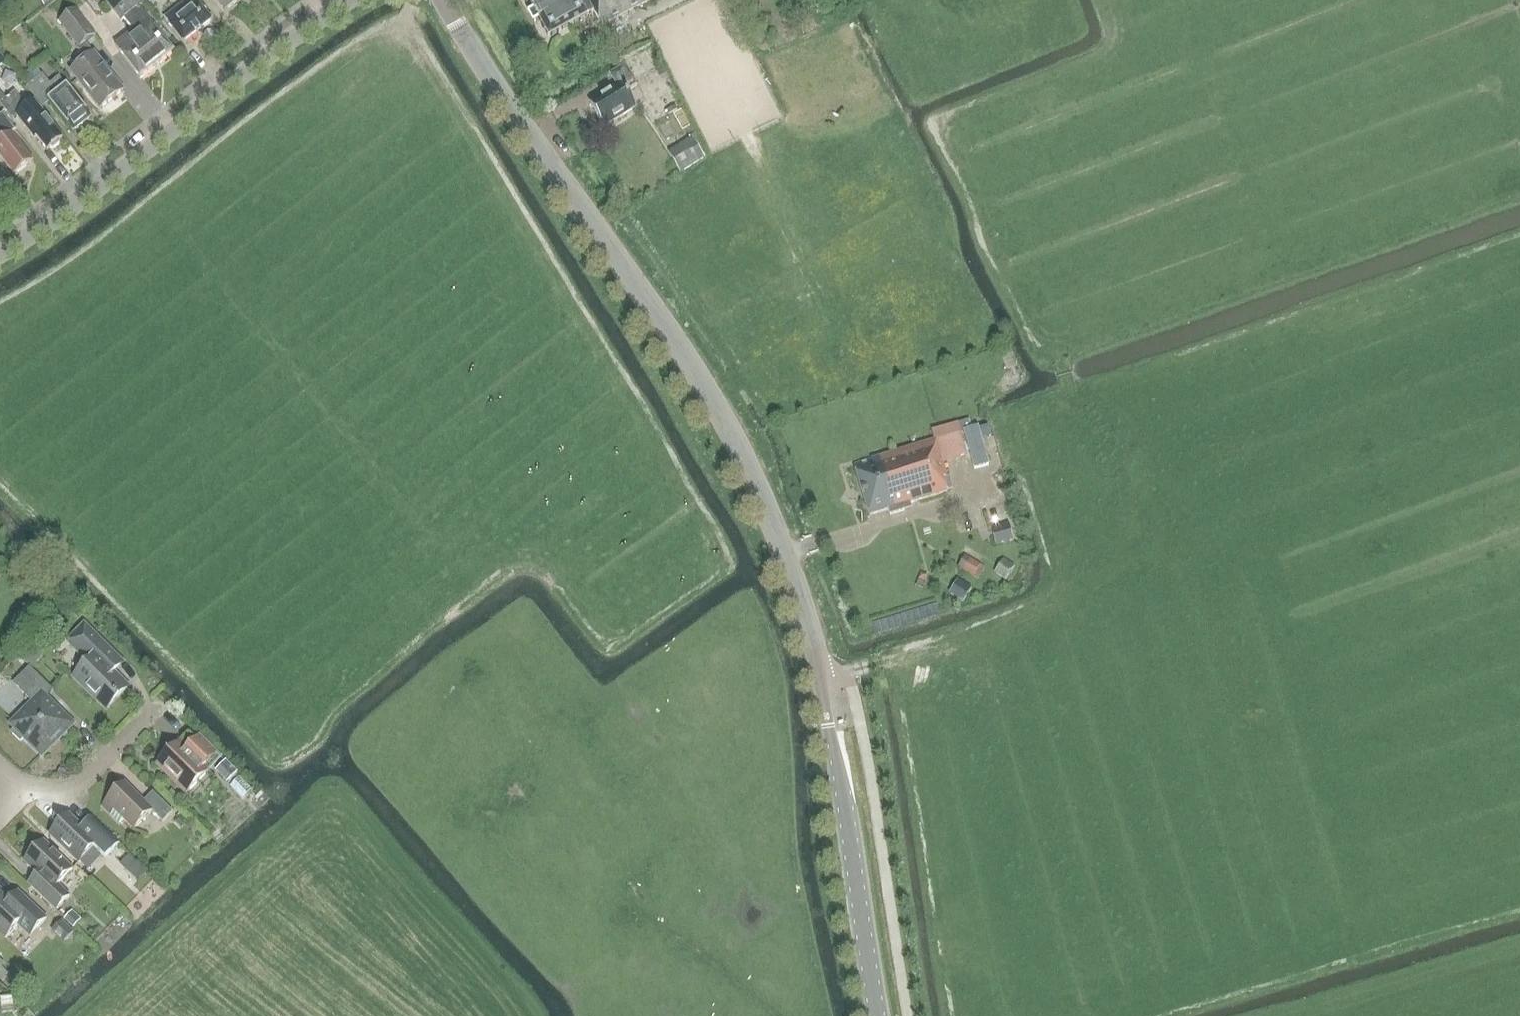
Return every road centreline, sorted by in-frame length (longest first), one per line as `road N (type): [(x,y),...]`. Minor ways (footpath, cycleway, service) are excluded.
road 1 (secondary): [(878,1015),(821,667),(772,522),(700,378),(444,0)]
road 2 (tertiary): [(0,253),(347,0)]
road 3 (residential): [(17,789),(77,784),(156,707)]

